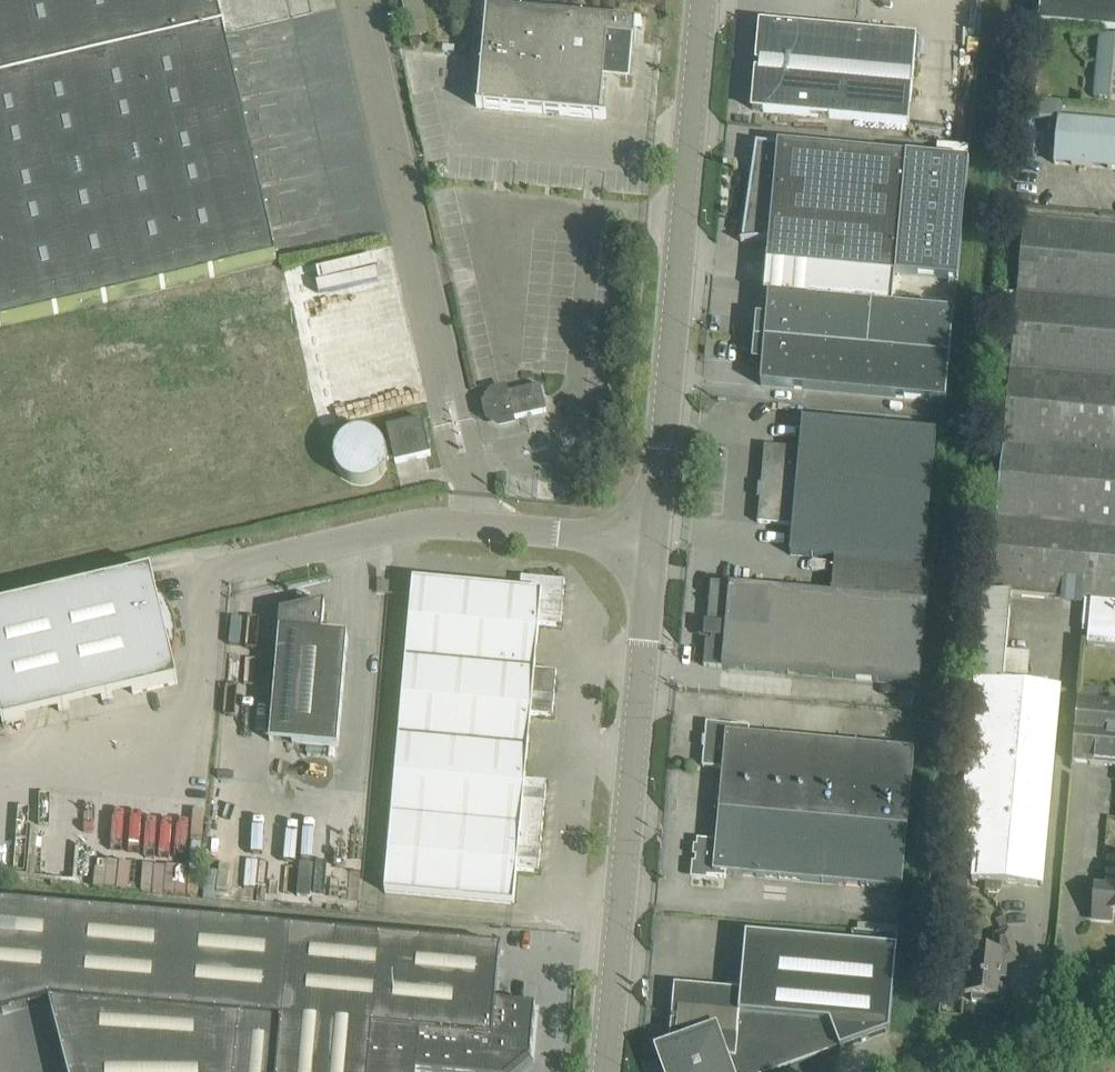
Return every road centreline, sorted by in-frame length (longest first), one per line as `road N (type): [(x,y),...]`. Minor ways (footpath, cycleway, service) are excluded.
road 1 (unclassified): [(653,542),(703,0)]
road 2 (unclassified): [(605,1071),(653,542)]
road 3 (unclassified): [(229,567),(422,528),(653,542)]
road 4 (unclassified): [(941,1071),(1114,1010)]

